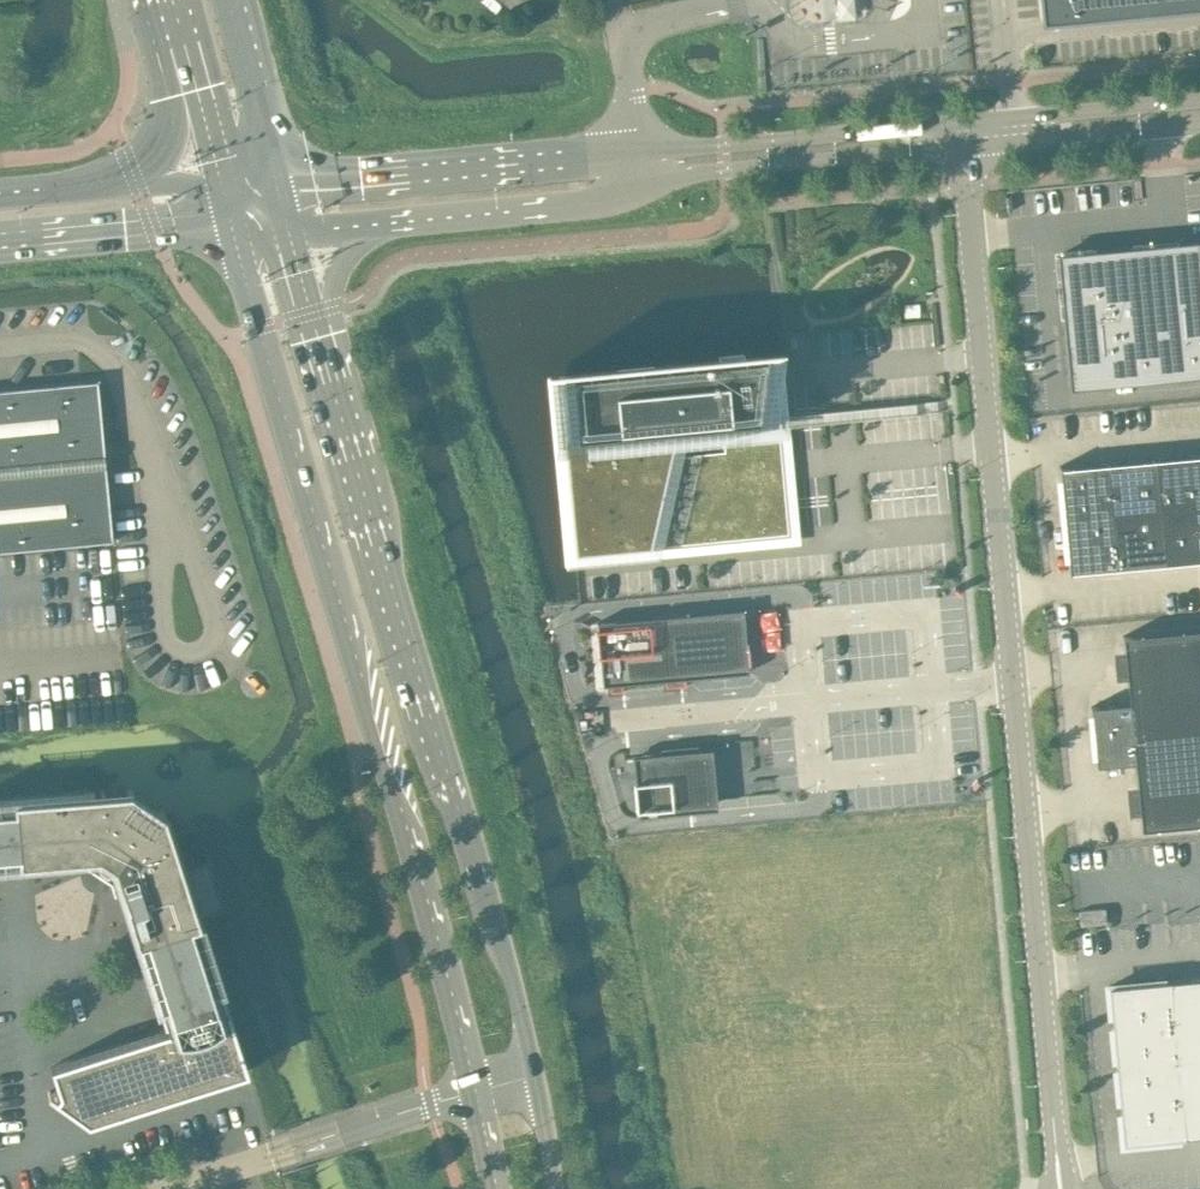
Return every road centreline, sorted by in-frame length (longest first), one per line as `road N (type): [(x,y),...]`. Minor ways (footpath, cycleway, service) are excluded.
road 1 (unclassified): [(963,182),(1061,1188)]
road 2 (secondary): [(231,226),(470,1093)]
road 3 (secondary): [(536,1073),(309,311)]
road 4 (unclassified): [(641,153),(277,180)]
road 5 (unclassified): [(645,191),(725,170),(959,148)]
road 6 (unclassified): [(955,123),(641,153)]
road 7 (unclassified): [(384,223),(595,204),(645,191)]
road 8 (unclassified): [(1199,100),(955,123)]
road 9 (unclassified): [(959,148),(1199,125)]
road 10 (secondary): [(0,237),(153,223),(231,226)]
road 11 (unclassified): [(470,1093),(277,1151)]
road 12 (secondary): [(277,180),(236,0)]
road 13 (secondary): [(198,86),(145,163),(104,182)]

